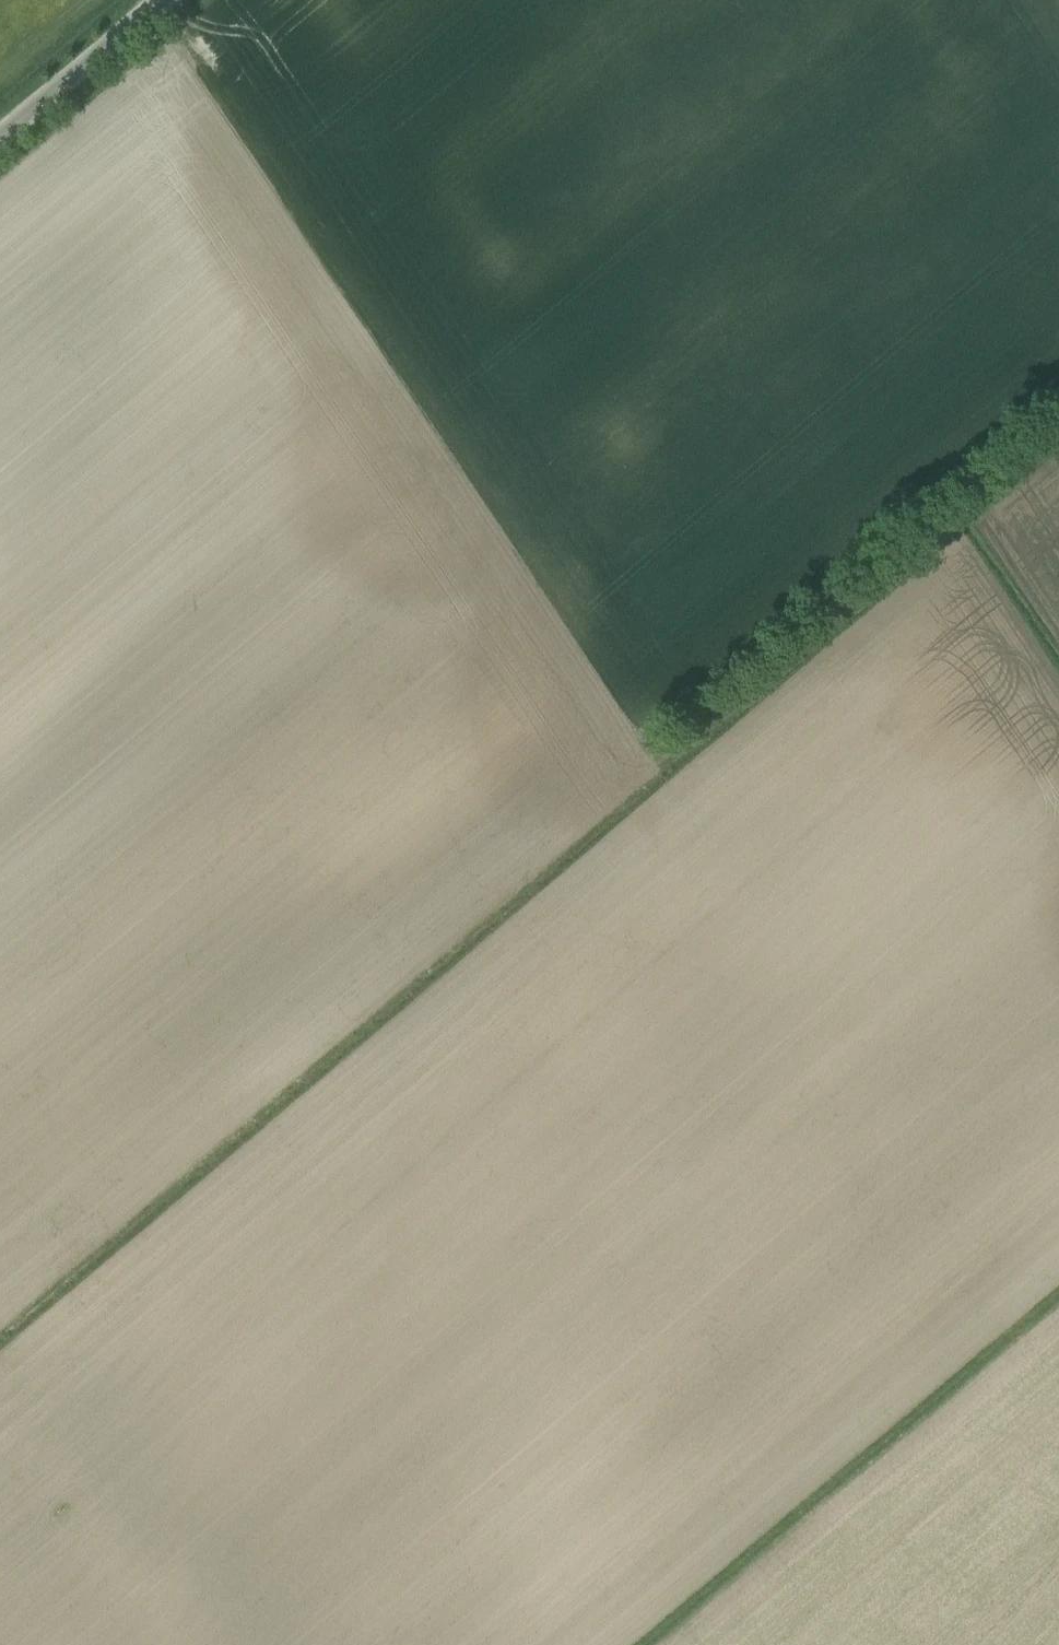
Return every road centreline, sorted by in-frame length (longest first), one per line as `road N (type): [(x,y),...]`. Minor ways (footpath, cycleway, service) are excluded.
road 1 (track): [(1058,420),(670,750)]
road 2 (unclassified): [(0,135),(159,0)]

